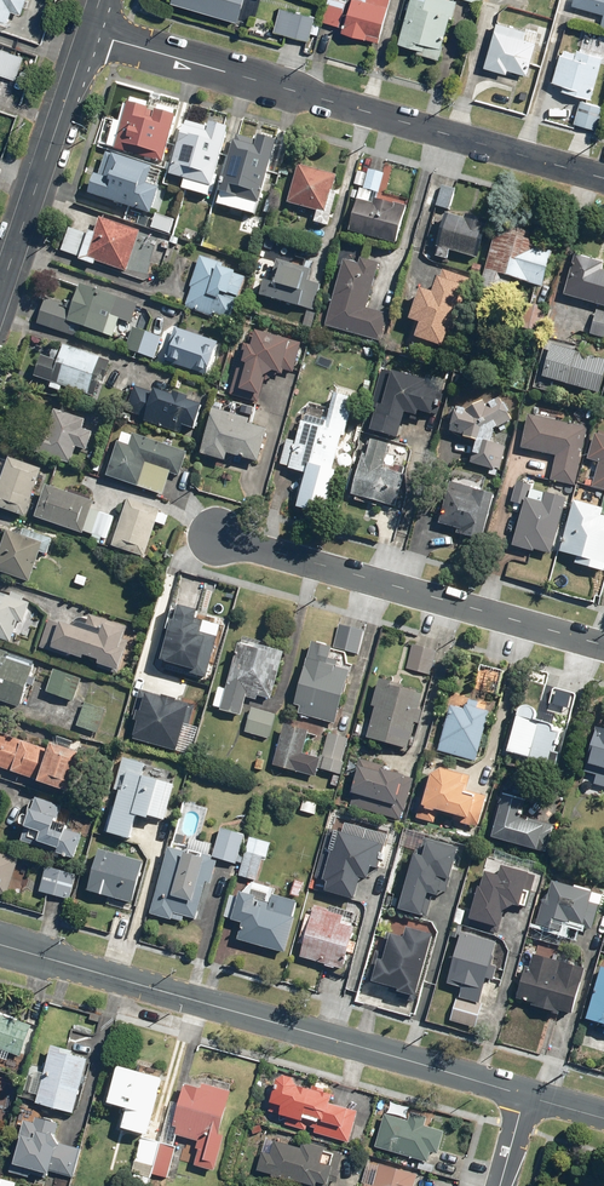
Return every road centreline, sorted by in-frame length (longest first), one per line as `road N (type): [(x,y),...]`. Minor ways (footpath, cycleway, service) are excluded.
road 1 (residential): [(525,1094),(0,943)]
road 2 (residential): [(89,34),(603,179)]
road 3 (residential): [(603,645),(219,535)]
road 4 (residential): [(89,34),(0,296)]

